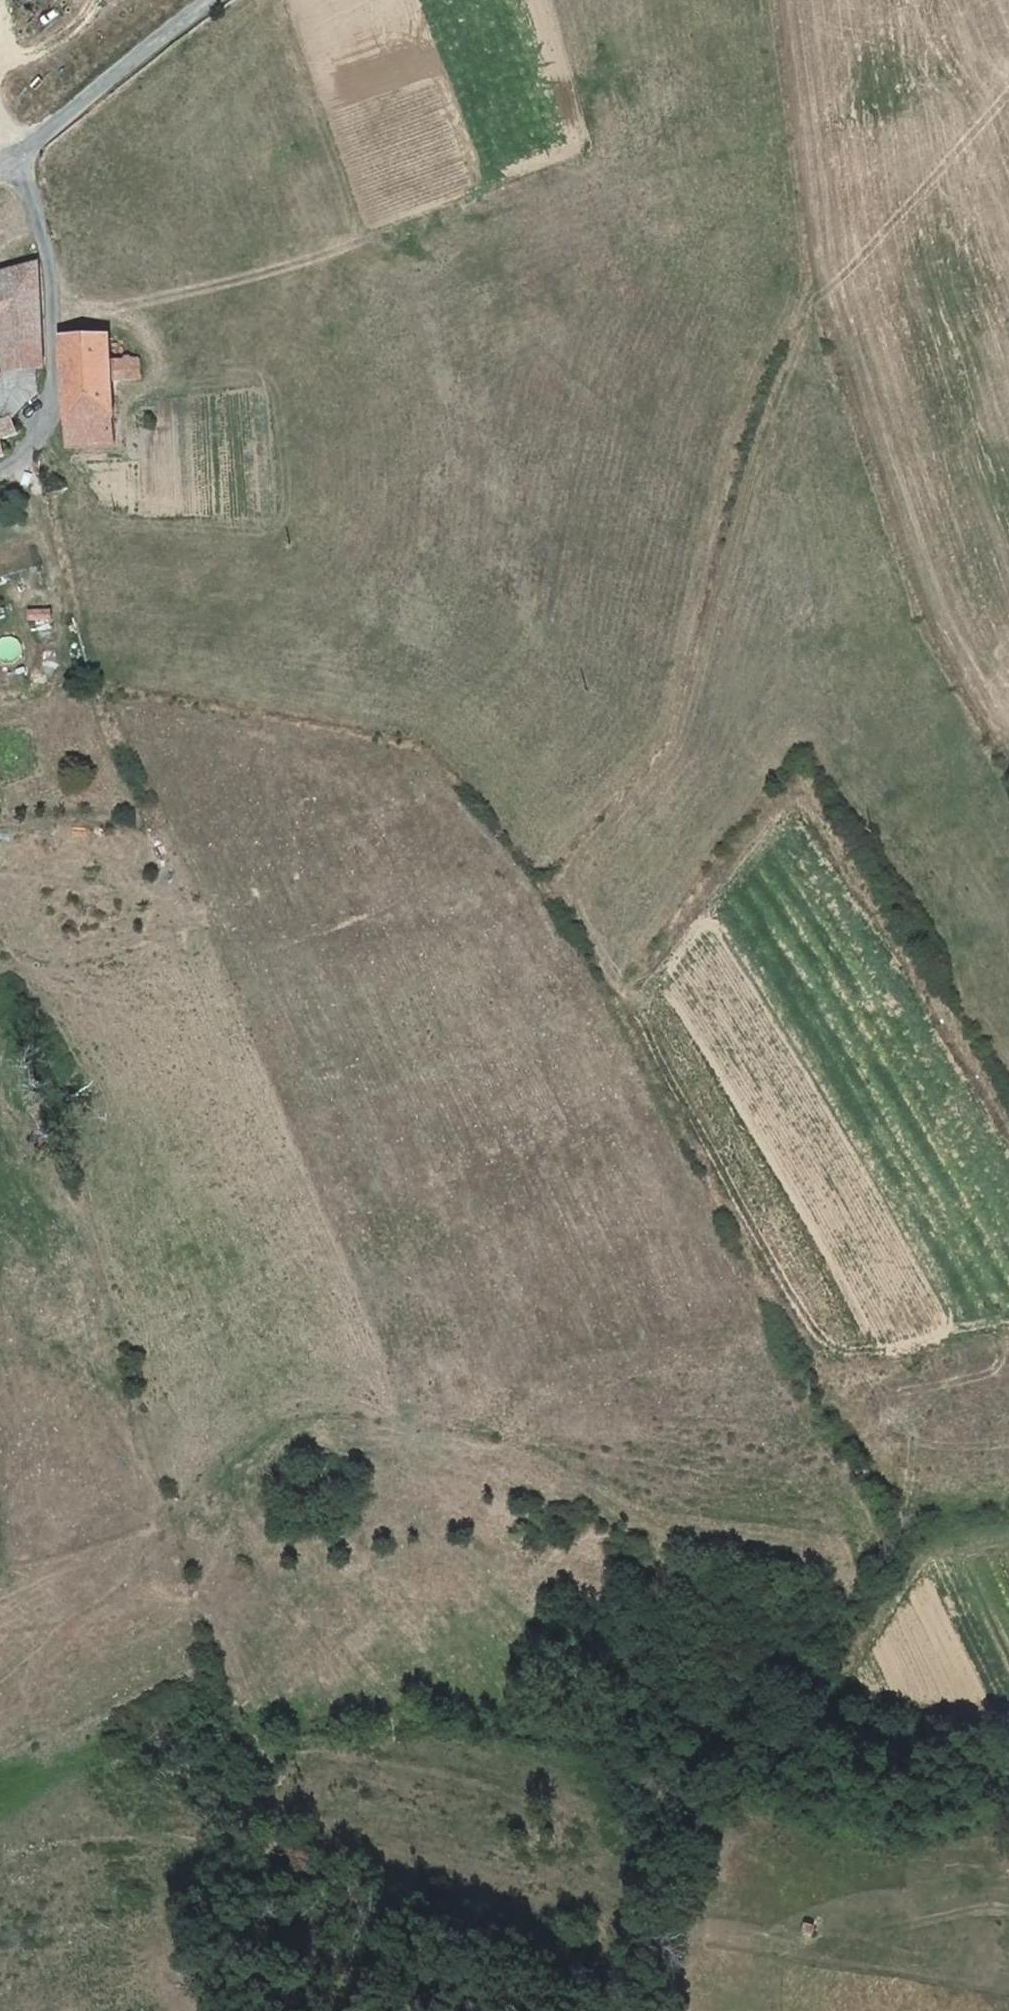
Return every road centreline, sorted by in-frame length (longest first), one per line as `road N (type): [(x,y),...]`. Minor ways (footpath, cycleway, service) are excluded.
road 1 (unclassified): [(216,0),(27,156),(0,169)]

